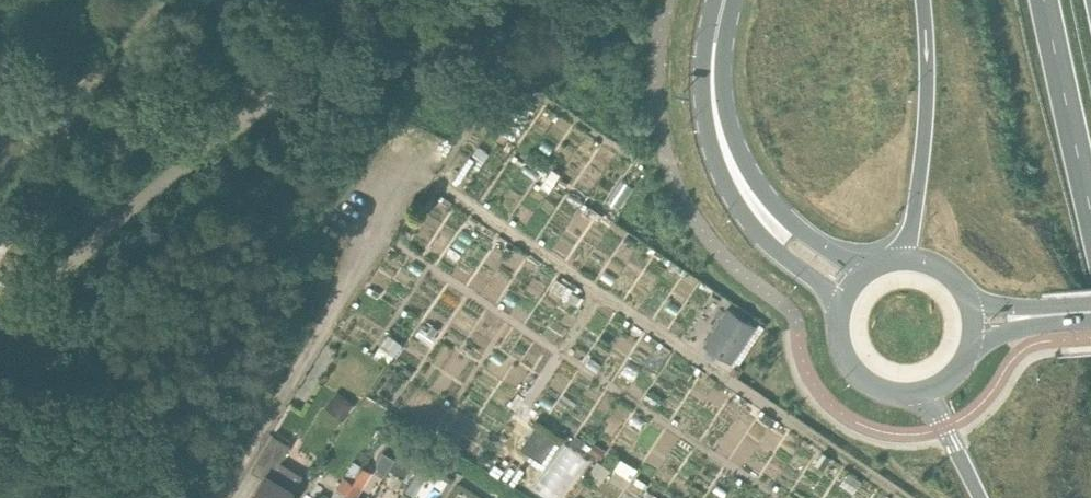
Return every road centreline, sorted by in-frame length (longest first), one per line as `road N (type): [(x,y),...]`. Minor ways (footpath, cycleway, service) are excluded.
road 1 (trunk): [(923,0),(926,134),(903,260)]
road 2 (tertiary): [(766,219),(731,169),(715,119),(712,59),(725,0)]
road 3 (trunk): [(1045,0),(1090,205)]
road 4 (secondary): [(842,305),(838,324),(849,363),(880,389),(920,392)]
road 5 (trunk): [(920,392),(979,497)]

